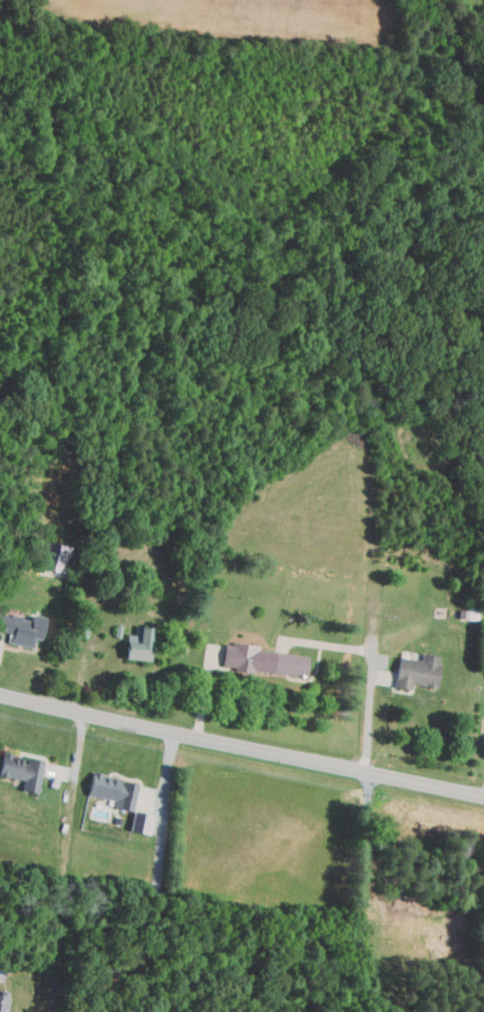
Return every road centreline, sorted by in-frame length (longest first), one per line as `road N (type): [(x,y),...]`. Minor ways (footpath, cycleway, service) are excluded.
road 1 (tertiary): [(483,799),(0,695)]

